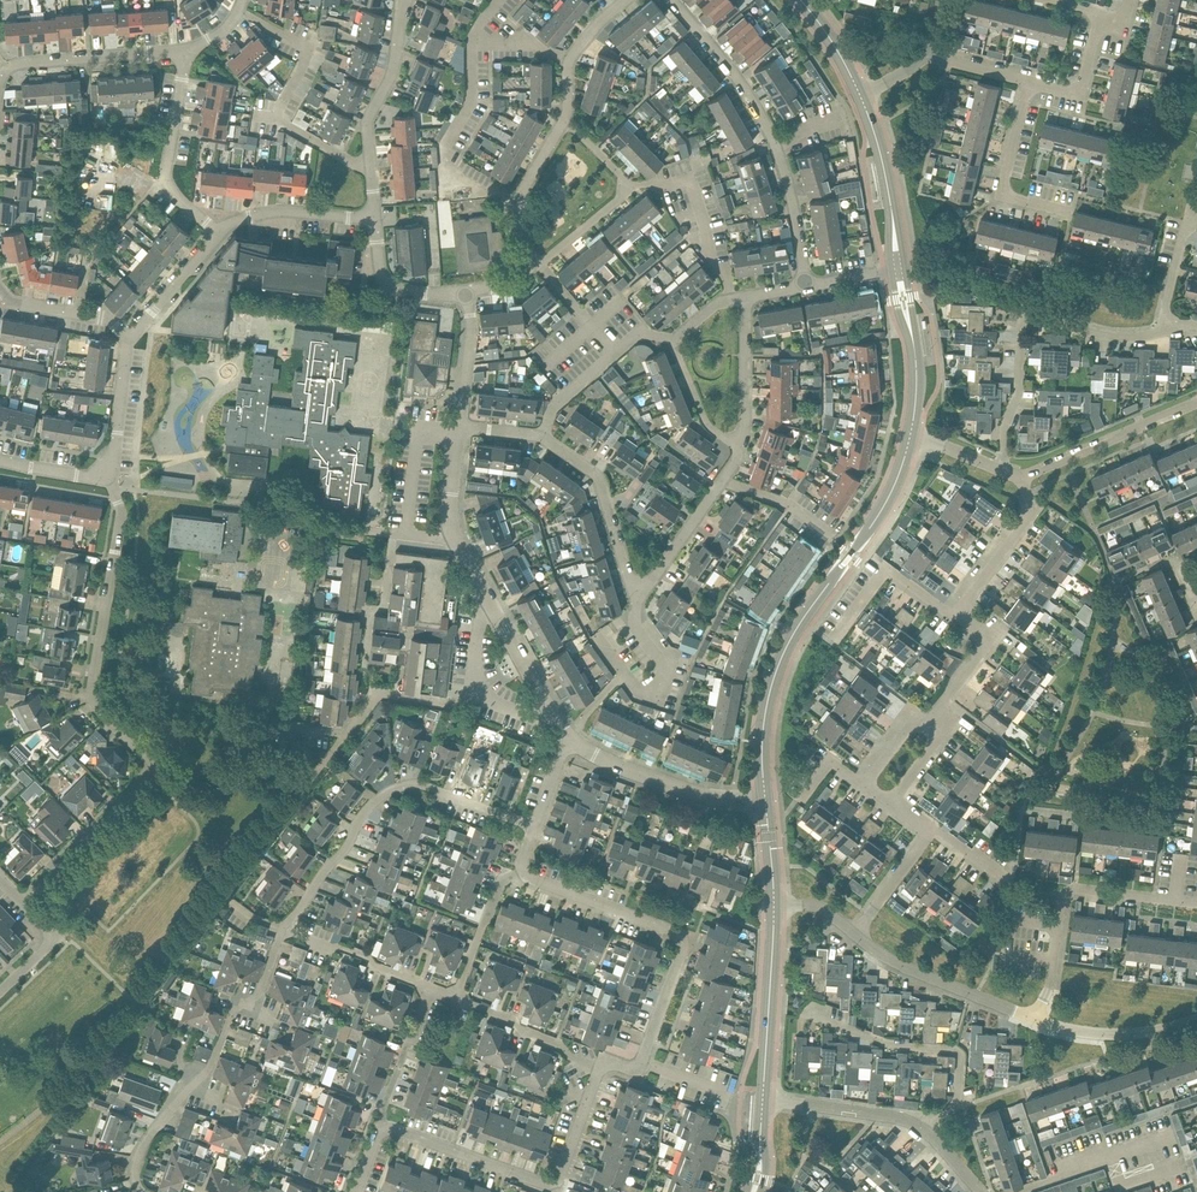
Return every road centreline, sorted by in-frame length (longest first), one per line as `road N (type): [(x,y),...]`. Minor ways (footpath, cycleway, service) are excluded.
road 1 (residential): [(24,904),(152,773),(149,757),(93,692),(121,514),(105,470)]
road 2 (tertiary): [(765,798),(762,738),(774,678),(797,628),(890,496),(911,435)]
road 3 (unclassified): [(572,739),(456,537),(450,515),(460,429)]
road 4 (residential): [(535,827),(425,786),(400,786),(362,815),(349,844),(283,929)]
road 5 (residential): [(806,286),(776,148),(736,79),(672,0)]
road 6 (residential): [(283,929),(258,995),(230,1012),(212,1065),(143,1148),(136,1177),(143,1191)]
road 7 (residential): [(1165,330),(1113,336),(1032,315),(1022,321),(1004,472)]
road 8 (residential): [(641,1062),(680,938),(524,872)]
road 9 (residential): [(1035,1019),(1049,986),(1064,893),(1196,901)]
road 10 (residential): [(808,1013),(894,1045),(955,1049),(956,1104),(926,1131)]
road 11 (residential): [(528,267),(629,189),(565,120)]
road 12 (residential): [(375,219),(367,122),(394,65),(401,6)]
road 13 (residential): [(218,235),(166,181),(185,52)]
road 14 (unclassified): [(765,798),(700,795),(572,739)]
road 15 (residential): [(1035,1019),(901,965),(855,934)]
road 16 (residential): [(0,81),(24,63),(185,52)]
road 17 (residential): [(1019,476),(1196,405)]
road 18 (tertiary): [(763,1094),(774,905)]
road 19 (residential): [(639,586),(629,580),(598,478),(542,439)]
road 20 (residential): [(542,439),(552,409),(637,334),(673,341)]
road 21 (residential): [(1068,212),(1004,194),(1028,82)]
road 22 (residential): [(385,1129),(552,1182)]
road 23 (residential): [(639,586),(650,584),(739,447)]
road 24 (residential): [(958,615),(886,569),(835,640)]
road 25 (residential): [(926,1131),(763,1094)]
road 26 (residential): [(958,615),(1028,518),(1033,505),(1019,476)]
road 27 (unclassified): [(1035,1019),(1119,1034),(1196,1019)]
road 28 (residential): [(375,219),(277,211),(218,235)]
road 29 (residential): [(601,1068),(455,998)]
road 30 (residential): [(431,988),(374,966),(367,956),(283,929)]
road 31 (residential): [(528,267),(523,193),(565,120)]
road 32 (residential): [(385,1129),(383,1110),(431,988)]
road 33 (residential): [(455,998),(499,885),(524,872)]
road 34 (residential): [(739,447),(745,298)]
road 35 (residential): [(466,292),(385,284),(375,219)]
road 36 (residential): [(128,339),(108,320),(10,301),(0,289)]
road 37 (residential): [(565,120),(571,58),(626,0)]
road 38 (residential): [(929,723),(984,647),(983,634),(958,615)]
road 39 (unclassified): [(460,429),(471,333),(466,292)]
road 40 (residential): [(128,339),(218,235)]
road 41 (residential): [(105,470),(128,339)]
road 42 (tertiary): [(893,223),(861,96)]
road 43 (residential): [(673,341),(705,420),(739,447)]
road 44 (residential): [(855,934),(928,831)]
road 45 (residential): [(1165,330),(1183,238),(1196,210)]
road 46 (residential): [(552,1182),(601,1068)]
road 47 (residential): [(1028,82),(1078,88),(1105,21)]

